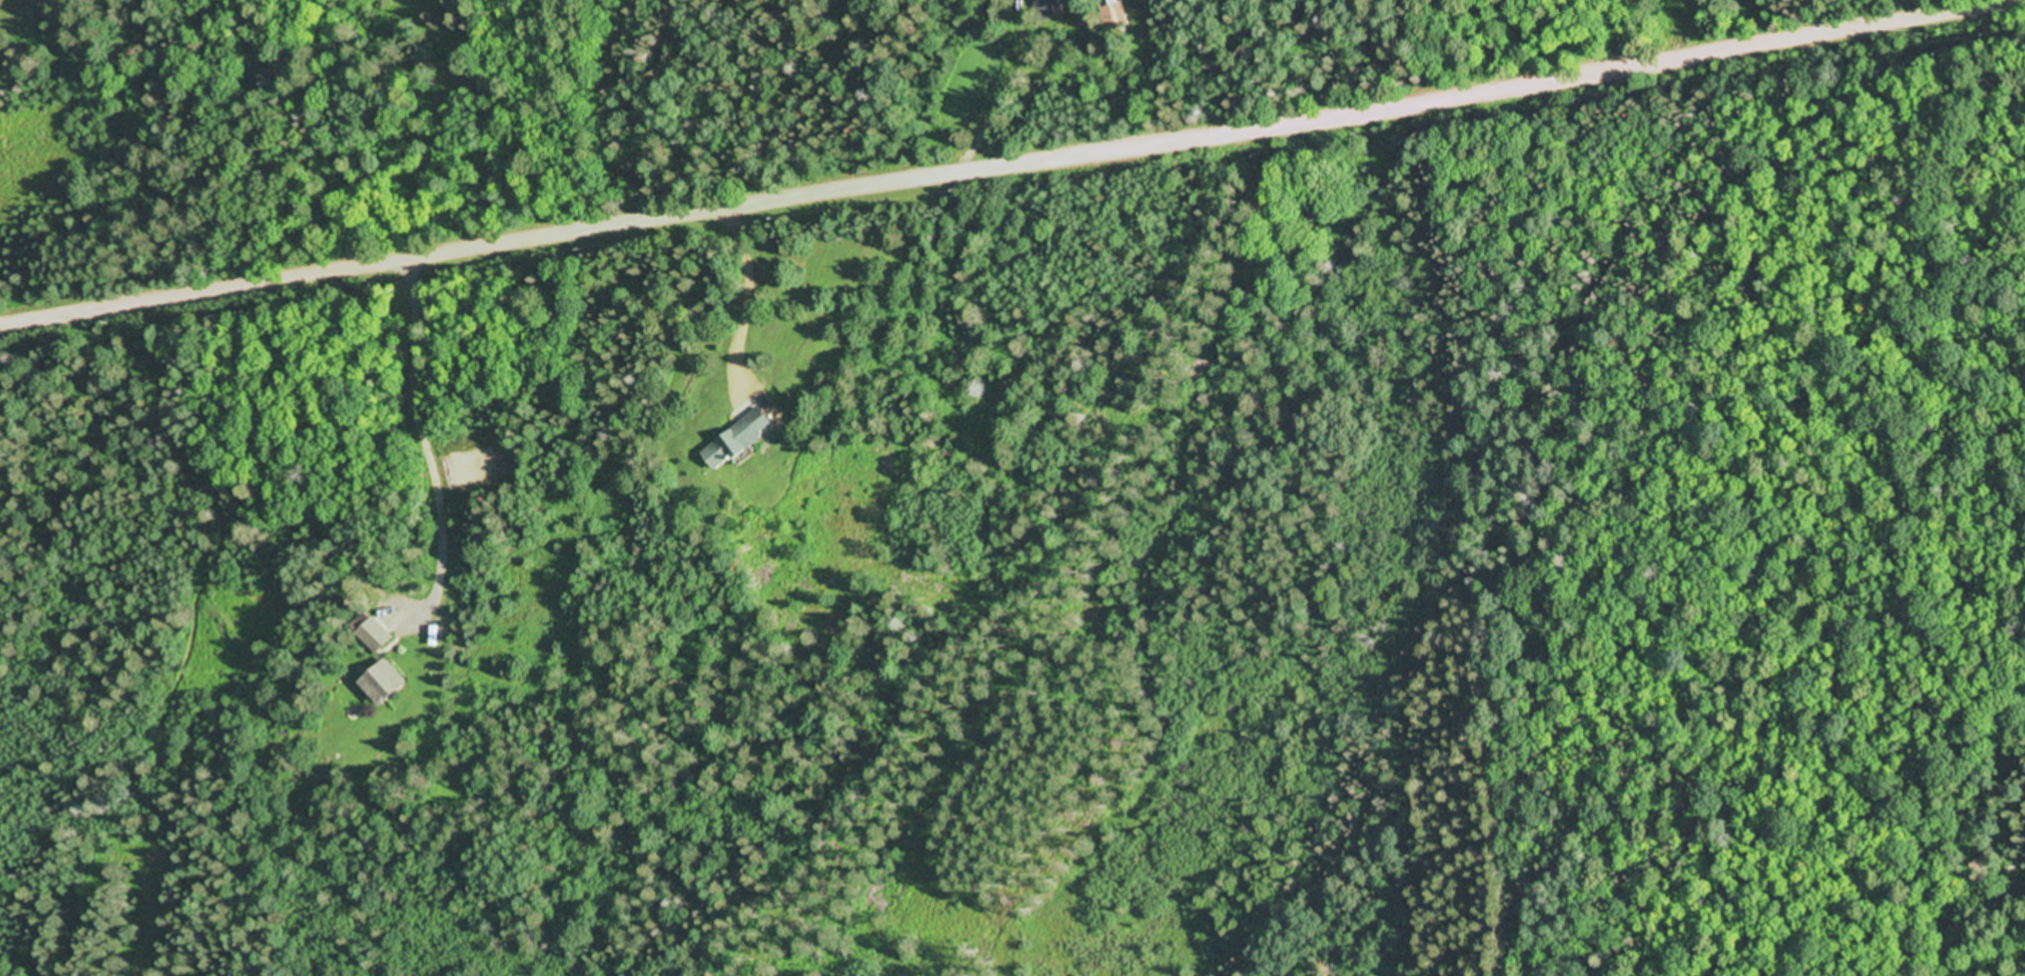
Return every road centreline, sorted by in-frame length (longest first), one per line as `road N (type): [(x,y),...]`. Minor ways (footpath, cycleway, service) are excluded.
road 1 (residential): [(0,328),(1979,0)]

